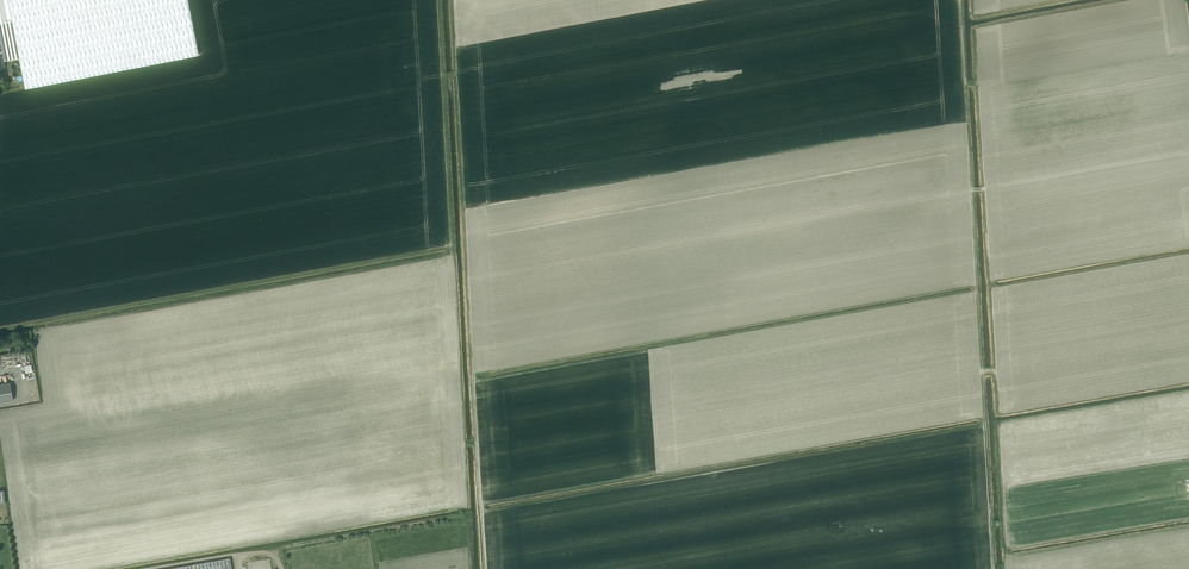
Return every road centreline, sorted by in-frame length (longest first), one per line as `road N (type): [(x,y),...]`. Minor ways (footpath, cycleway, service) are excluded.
road 1 (track): [(151,568),(261,553),(281,568)]

